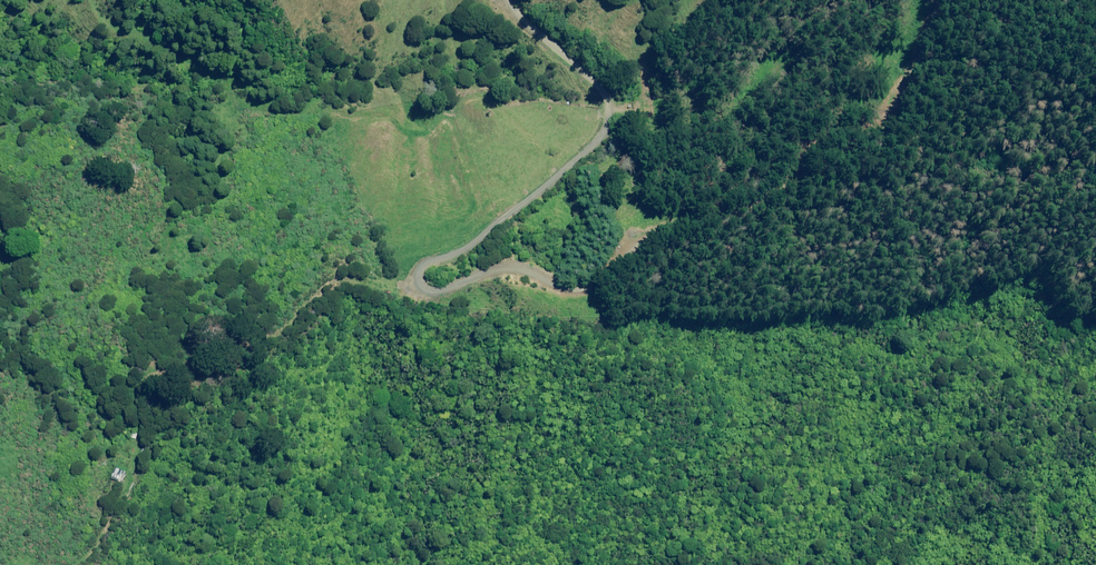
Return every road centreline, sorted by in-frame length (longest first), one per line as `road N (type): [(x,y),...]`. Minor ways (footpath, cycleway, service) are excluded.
road 1 (track): [(412,282),(452,306),(516,283),(605,288),(633,254),(779,184),(809,151),(862,123),(918,44),(932,0)]
road 2 (track): [(412,282),(362,287),(158,385),(111,538),(0,559)]
road 3 (track): [(412,282),(501,229),(601,134),(607,96),(505,0)]

